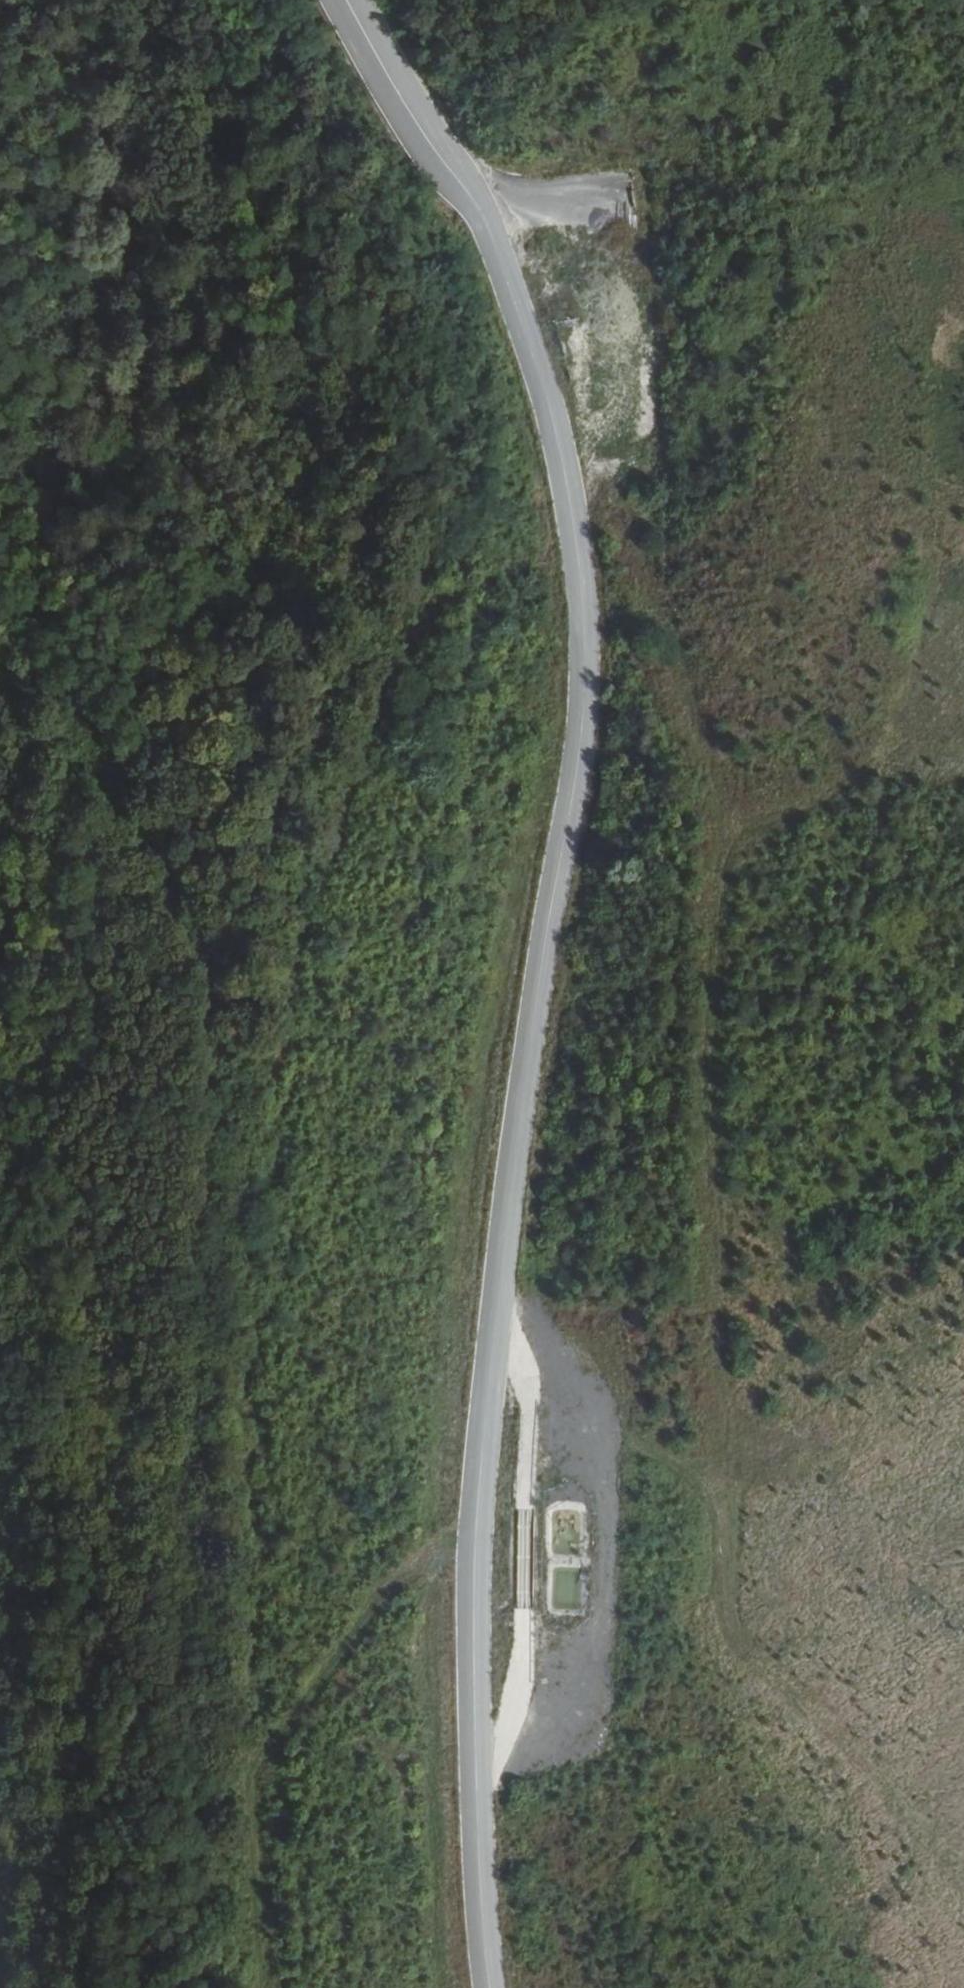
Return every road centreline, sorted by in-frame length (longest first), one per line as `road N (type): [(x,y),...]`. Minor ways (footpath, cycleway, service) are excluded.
road 1 (track): [(480,1543),(423,1554),(251,1771),(265,1987)]

